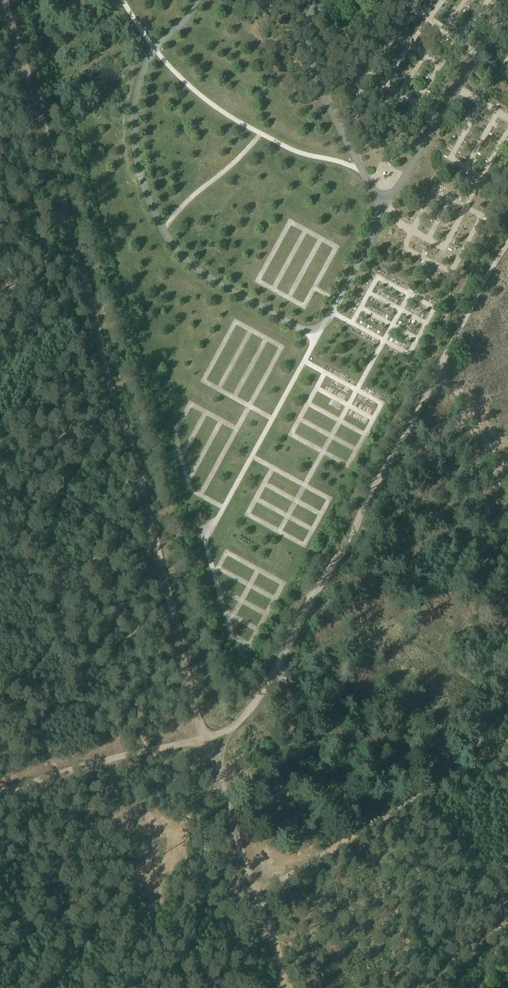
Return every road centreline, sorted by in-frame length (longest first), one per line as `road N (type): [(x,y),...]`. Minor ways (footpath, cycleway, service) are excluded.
road 1 (track): [(5,0),(209,741)]
road 2 (track): [(441,372),(280,666),(245,720),(209,741)]
road 3 (track): [(259,893),(507,743)]
road 4 (track): [(0,793),(209,741)]
road 5 (track): [(209,741),(259,893)]
road 6 (track): [(507,238),(441,372)]
road 7 (track): [(507,493),(441,372)]

